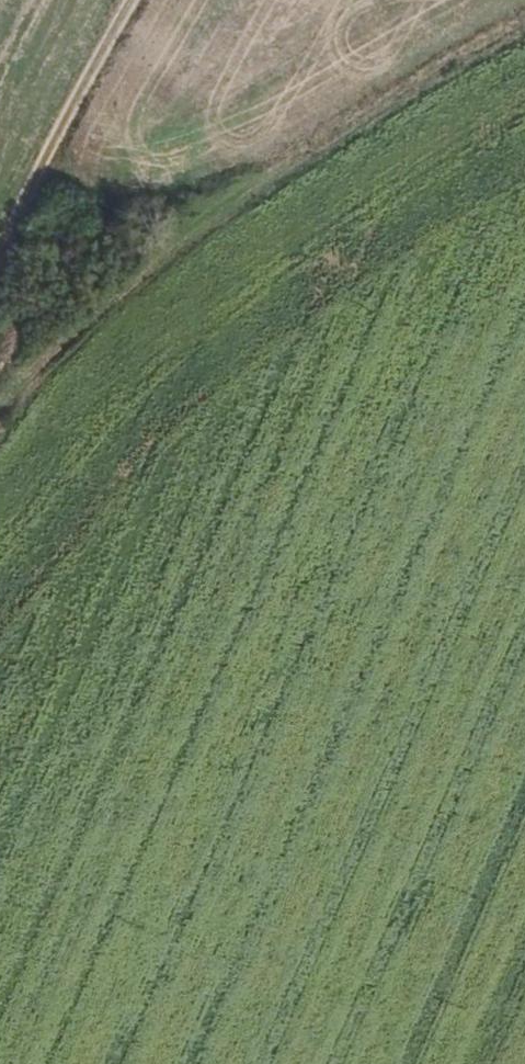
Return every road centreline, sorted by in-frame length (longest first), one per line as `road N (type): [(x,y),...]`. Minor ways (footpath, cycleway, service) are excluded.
road 1 (track): [(120,0),(0,243)]

